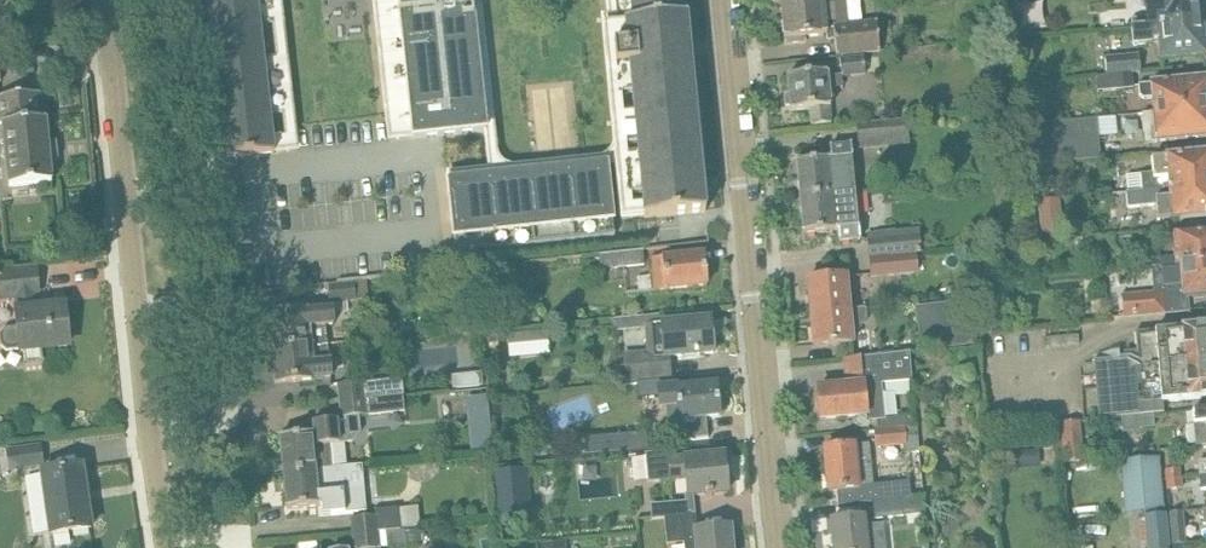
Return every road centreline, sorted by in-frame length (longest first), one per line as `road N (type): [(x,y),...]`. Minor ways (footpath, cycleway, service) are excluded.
road 1 (residential): [(168,547),(107,0)]
road 2 (residential): [(780,547),(727,0)]

